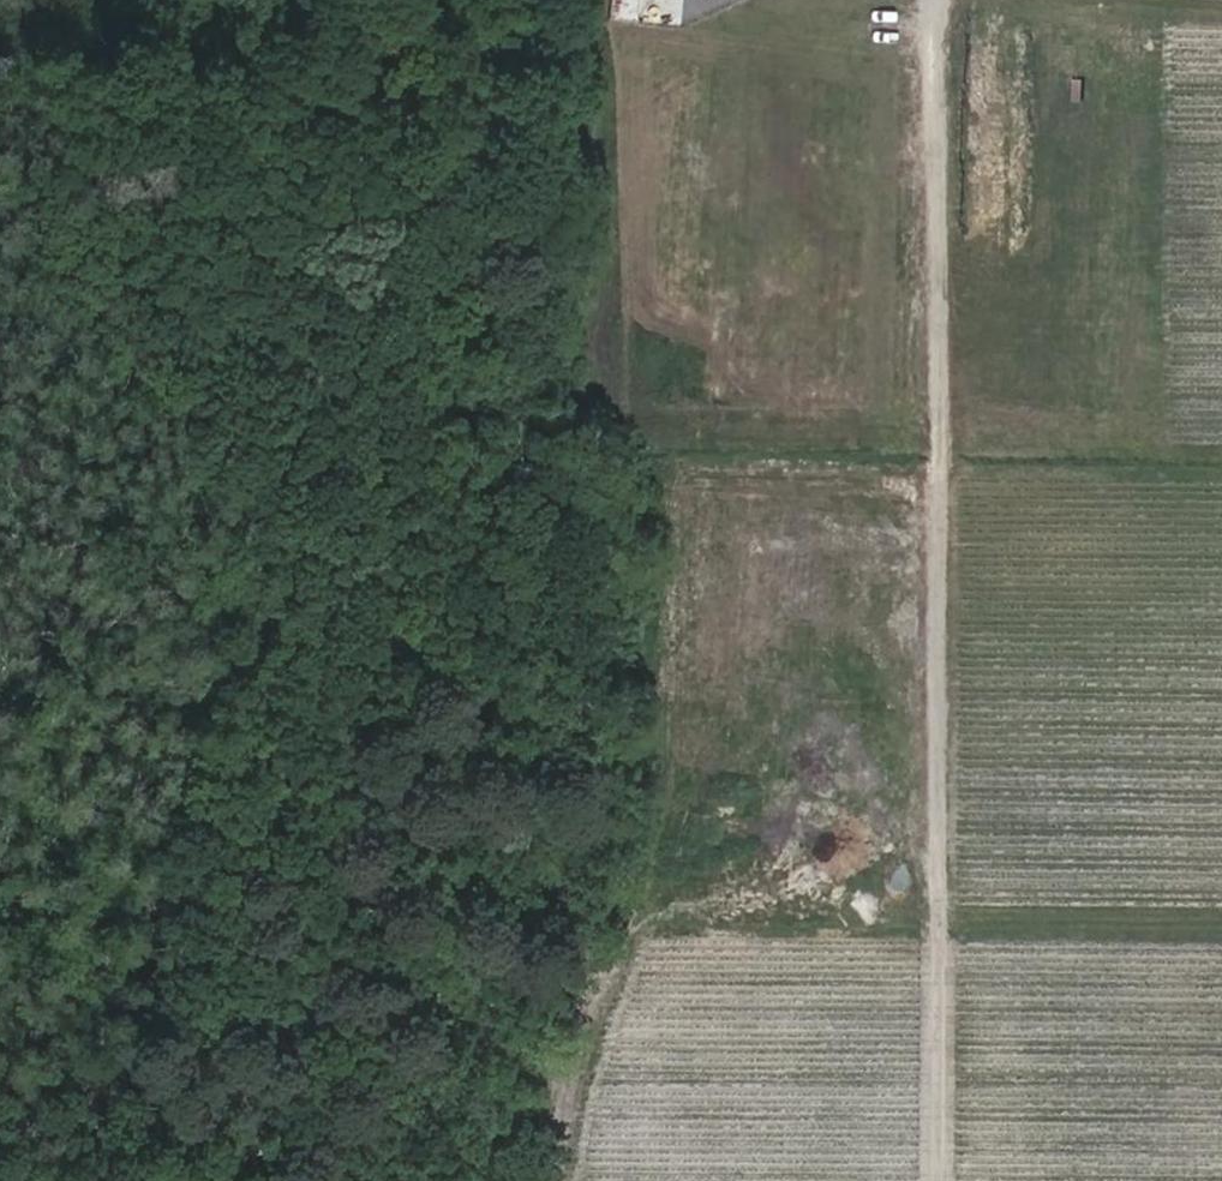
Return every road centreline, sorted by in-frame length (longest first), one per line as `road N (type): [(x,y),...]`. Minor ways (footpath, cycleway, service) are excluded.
road 1 (track): [(933,0),(936,1180)]

